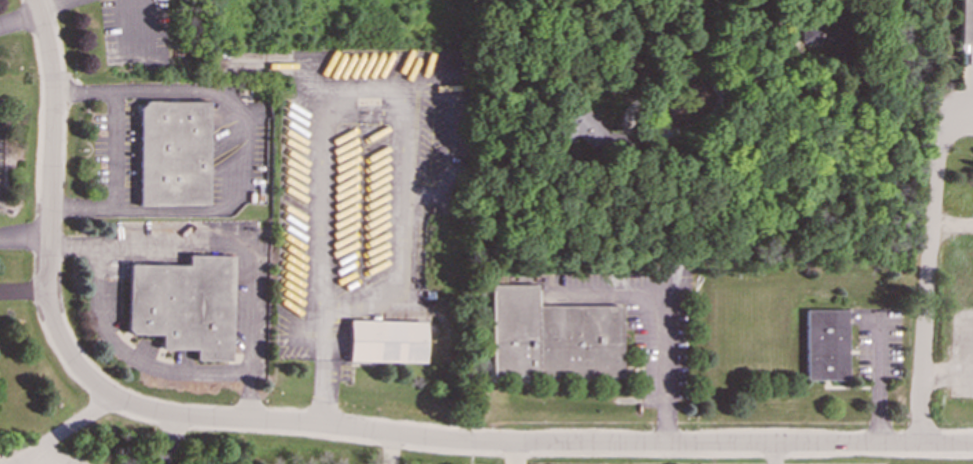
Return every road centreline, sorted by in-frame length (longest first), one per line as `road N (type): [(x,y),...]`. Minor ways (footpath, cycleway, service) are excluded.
road 1 (residential): [(972,445),(467,441),(156,414),(91,380)]
road 2 (residential): [(36,0),(55,89),(46,240),(51,308),(69,354),(91,380)]

